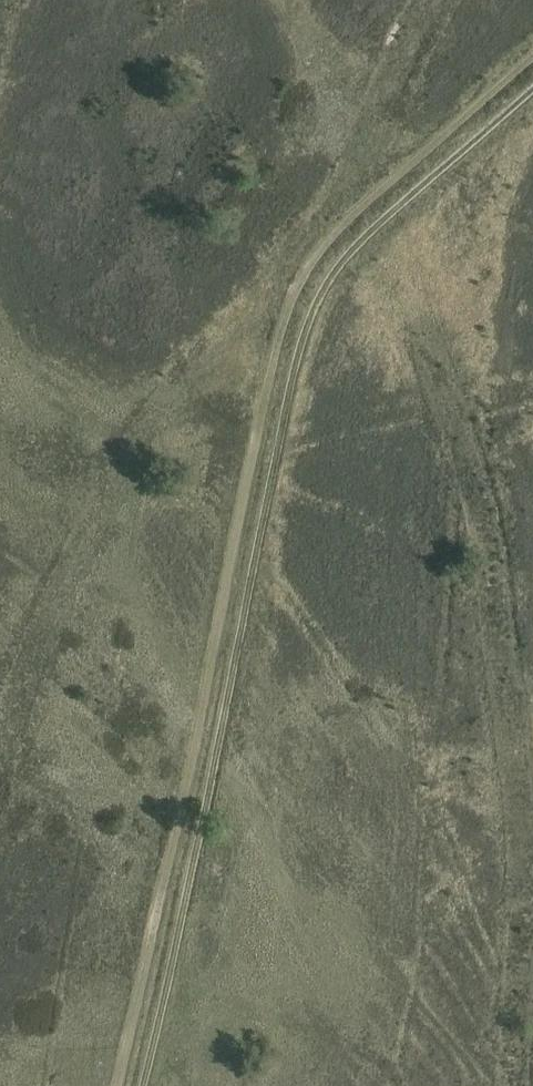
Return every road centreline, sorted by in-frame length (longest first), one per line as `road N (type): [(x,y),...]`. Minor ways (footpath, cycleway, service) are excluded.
road 1 (track): [(532,88),(375,226),(338,266),(314,310),(269,488),(144,1085)]

